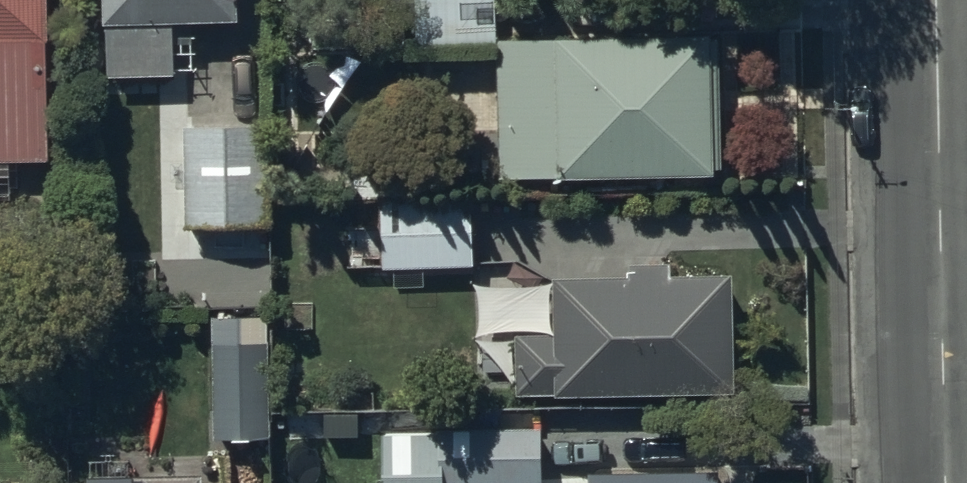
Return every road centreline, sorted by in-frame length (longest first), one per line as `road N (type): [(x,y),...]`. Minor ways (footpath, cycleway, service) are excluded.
road 1 (tertiary): [(947,482),(937,0)]

